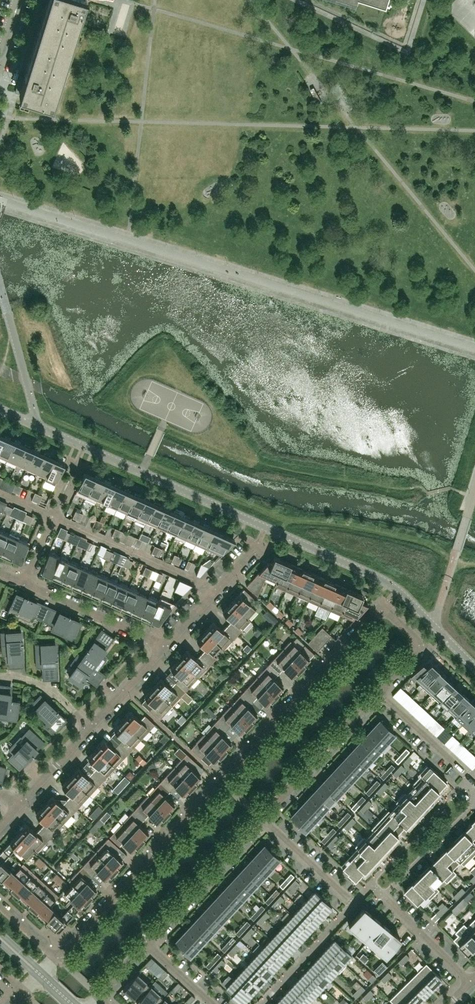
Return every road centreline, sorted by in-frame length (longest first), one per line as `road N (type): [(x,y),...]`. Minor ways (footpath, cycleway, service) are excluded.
road 1 (residential): [(377,692),(421,644),(380,606),(57,959)]
road 2 (residential): [(52,517),(217,590)]
road 3 (residential): [(261,818),(377,692)]
road 4 (residential): [(145,944),(261,818)]
road 5 (residential): [(165,646),(24,583)]
road 6 (residential): [(471,982),(384,895)]

